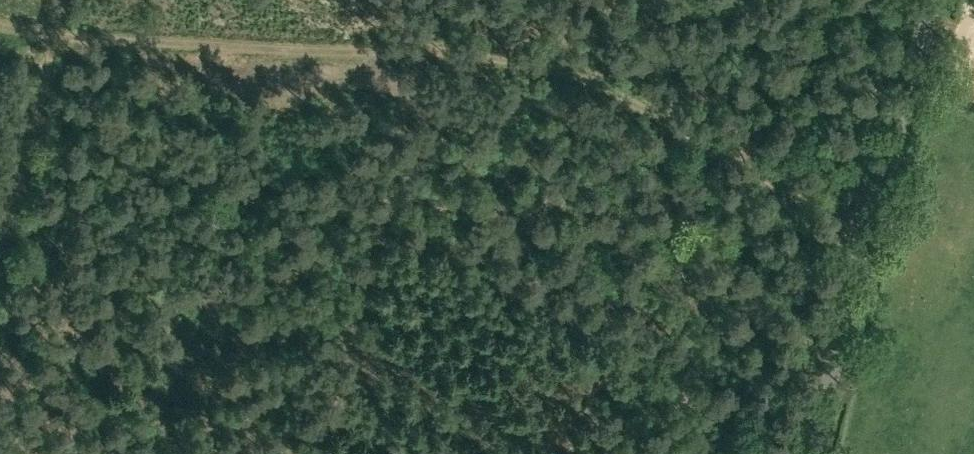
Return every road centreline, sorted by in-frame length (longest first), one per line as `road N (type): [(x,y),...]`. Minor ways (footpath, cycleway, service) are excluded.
road 1 (unclassified): [(791,453),(909,0)]
road 2 (track): [(332,453),(449,0)]
road 3 (track): [(358,341),(561,453)]

